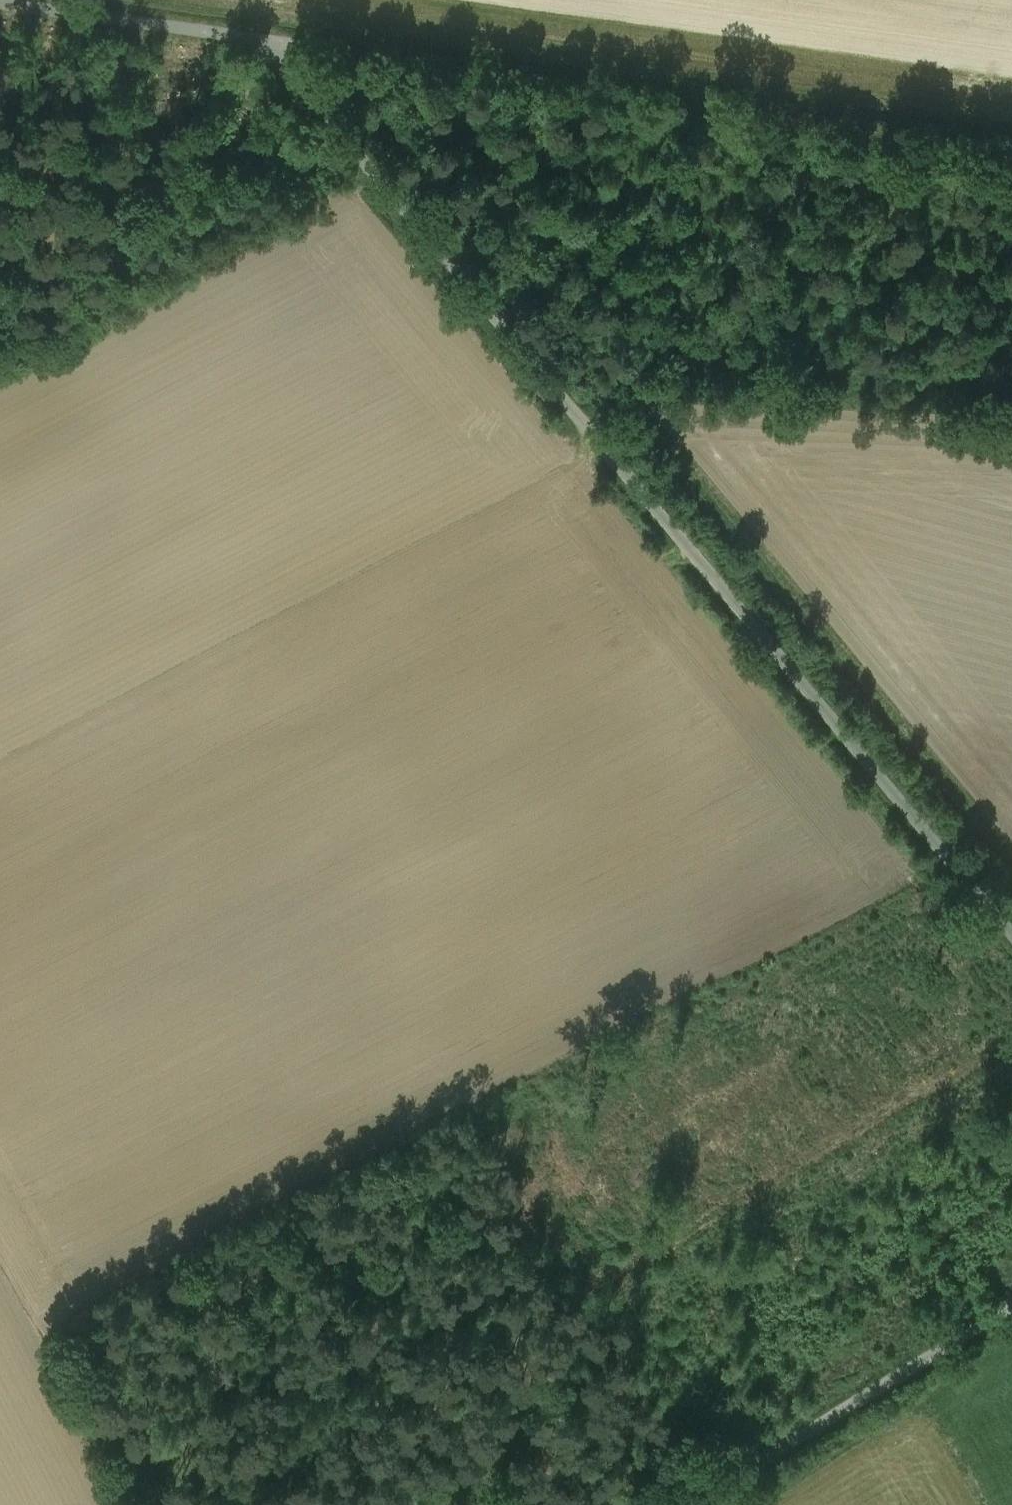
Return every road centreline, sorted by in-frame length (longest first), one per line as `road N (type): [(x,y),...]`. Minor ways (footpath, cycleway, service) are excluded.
road 1 (unclassified): [(0,1),(260,39),(288,55),(1011,929)]
road 2 (unclassified): [(1011,1308),(694,1504)]

